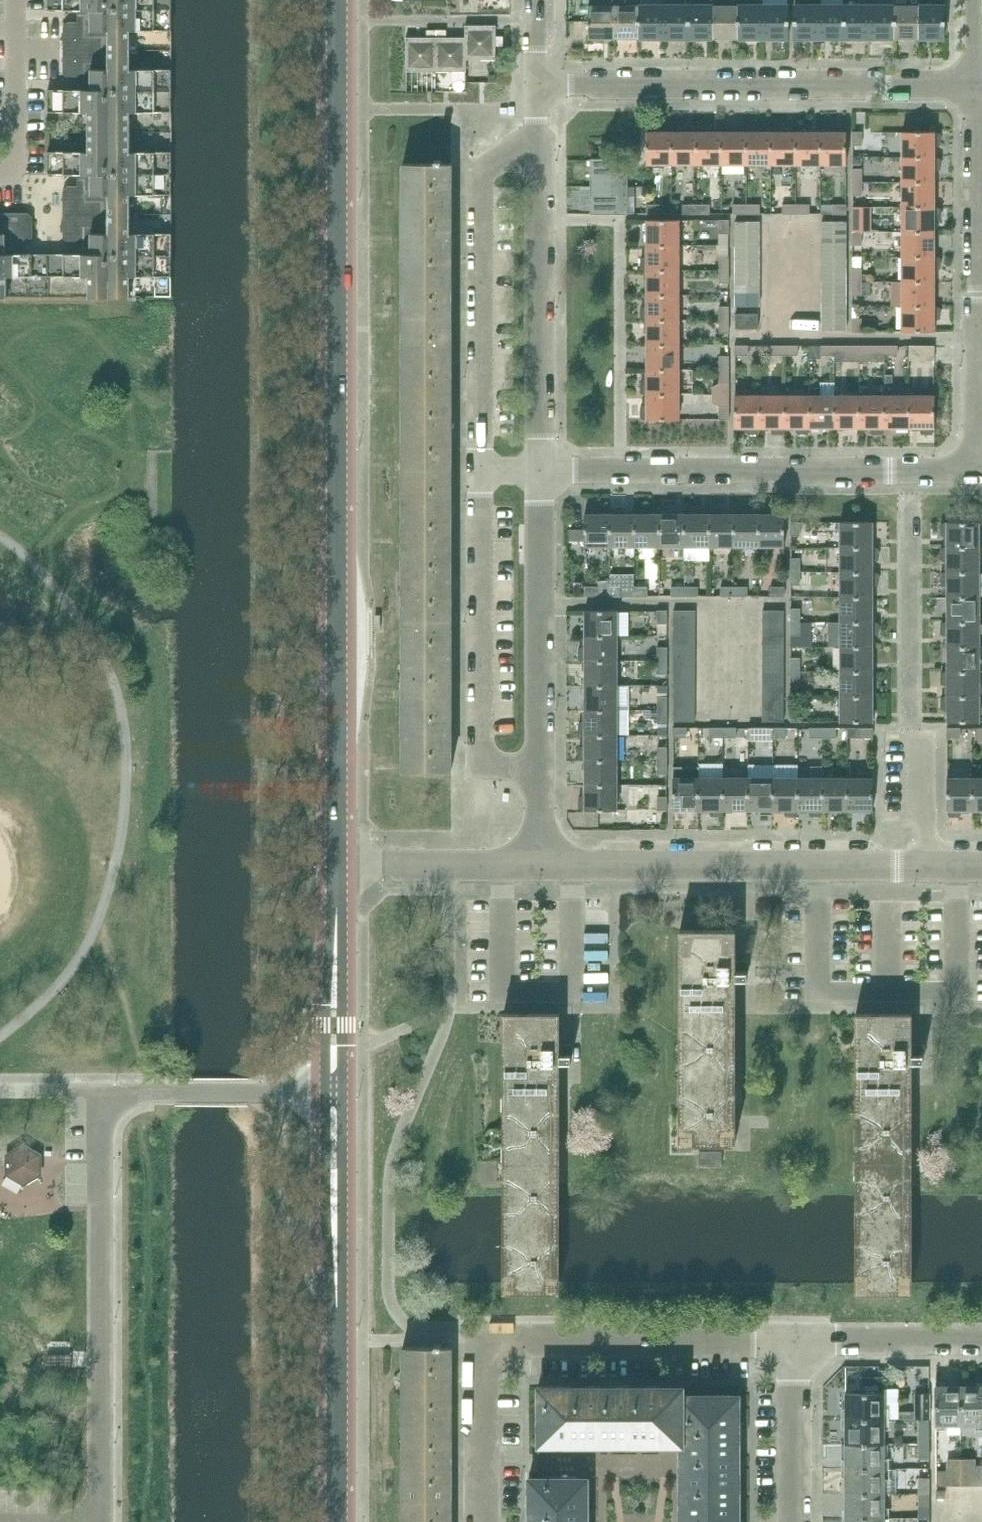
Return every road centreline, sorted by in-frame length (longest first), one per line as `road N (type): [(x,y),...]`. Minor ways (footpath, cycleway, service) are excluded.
road 1 (tertiary): [(341,862),(338,0)]
road 2 (residential): [(802,1342),(492,1340),(492,1521)]
road 3 (residential): [(978,477),(545,473)]
road 4 (unclassified): [(104,1521),(102,1091)]
road 5 (residential): [(974,87),(546,84)]
road 6 (tertiary): [(338,1521),(341,1094)]
road 7 (residential): [(978,477),(974,87)]
road 8 (residential): [(486,473),(478,171),(546,142)]
road 9 (residential): [(548,862),(915,864)]
road 10 (residential): [(547,774),(491,773),(486,473)]
road 11 (residential): [(545,473),(546,142)]
road 12 (residential): [(547,774),(545,473)]
road 13 (unclassified): [(102,1091),(341,1094)]
road 14 (tertiary): [(341,1094),(341,862)]
road 15 (residential): [(341,862),(548,862)]
road 16 (residential): [(19,201),(17,0)]
road 17 (residential): [(803,1521),(802,1342)]
road 18 (residential): [(981,1342),(802,1342)]
road 19 (residential): [(915,864),(913,726)]

